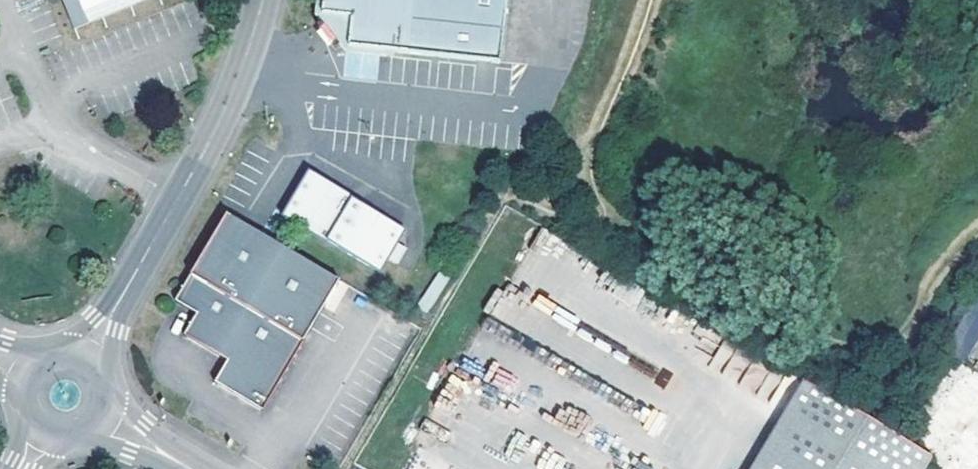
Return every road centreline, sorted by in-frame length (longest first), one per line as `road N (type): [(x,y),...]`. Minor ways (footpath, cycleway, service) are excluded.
road 1 (unclassified): [(94,354),(214,135),(263,0)]

